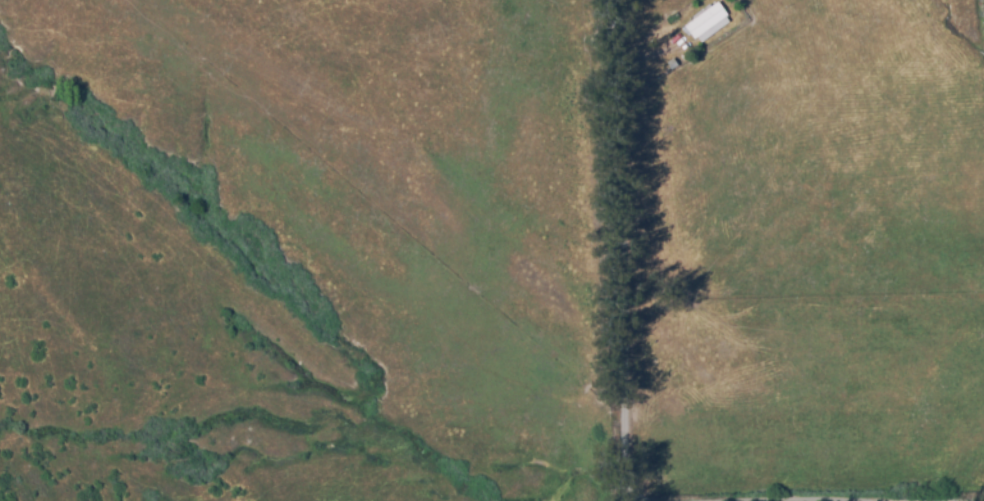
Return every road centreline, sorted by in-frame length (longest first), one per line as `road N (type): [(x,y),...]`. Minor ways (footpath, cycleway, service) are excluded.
road 1 (residential): [(630,500),(624,0)]
road 2 (residential): [(983,498),(630,500)]

